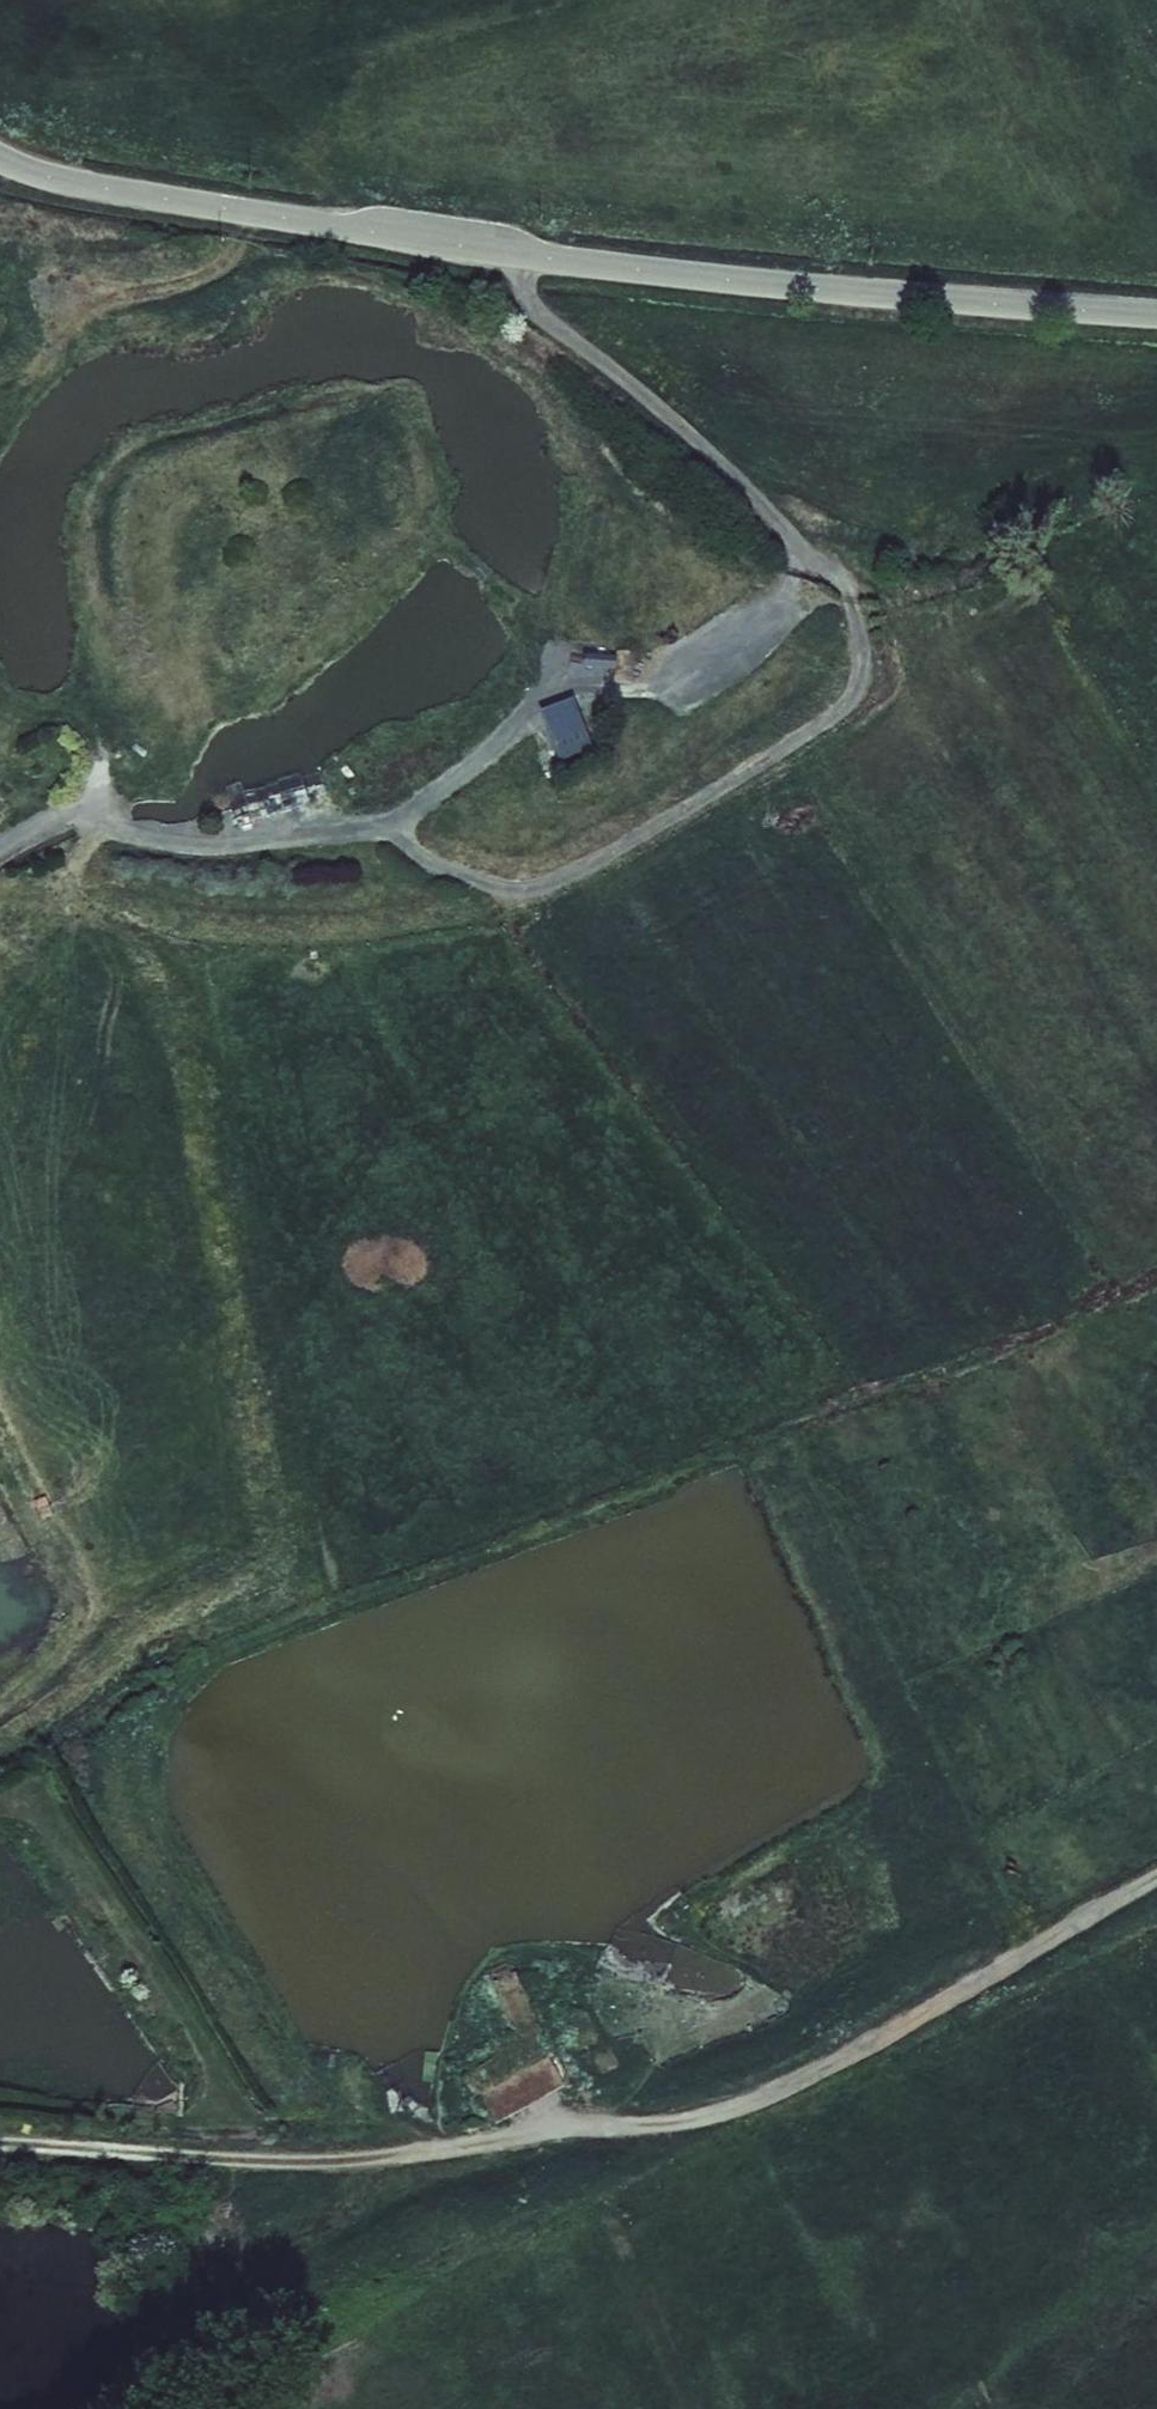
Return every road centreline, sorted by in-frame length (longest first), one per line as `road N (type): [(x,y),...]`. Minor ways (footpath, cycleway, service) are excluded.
road 1 (track): [(0,2152),(83,2146),(265,2162),(452,2150),(740,2114),(1156,1878)]
road 2 (tertiary): [(1156,315),(817,290),(522,256),(86,187),(0,159)]
road 3 (track): [(522,256),(544,317),(817,545),(855,590)]

